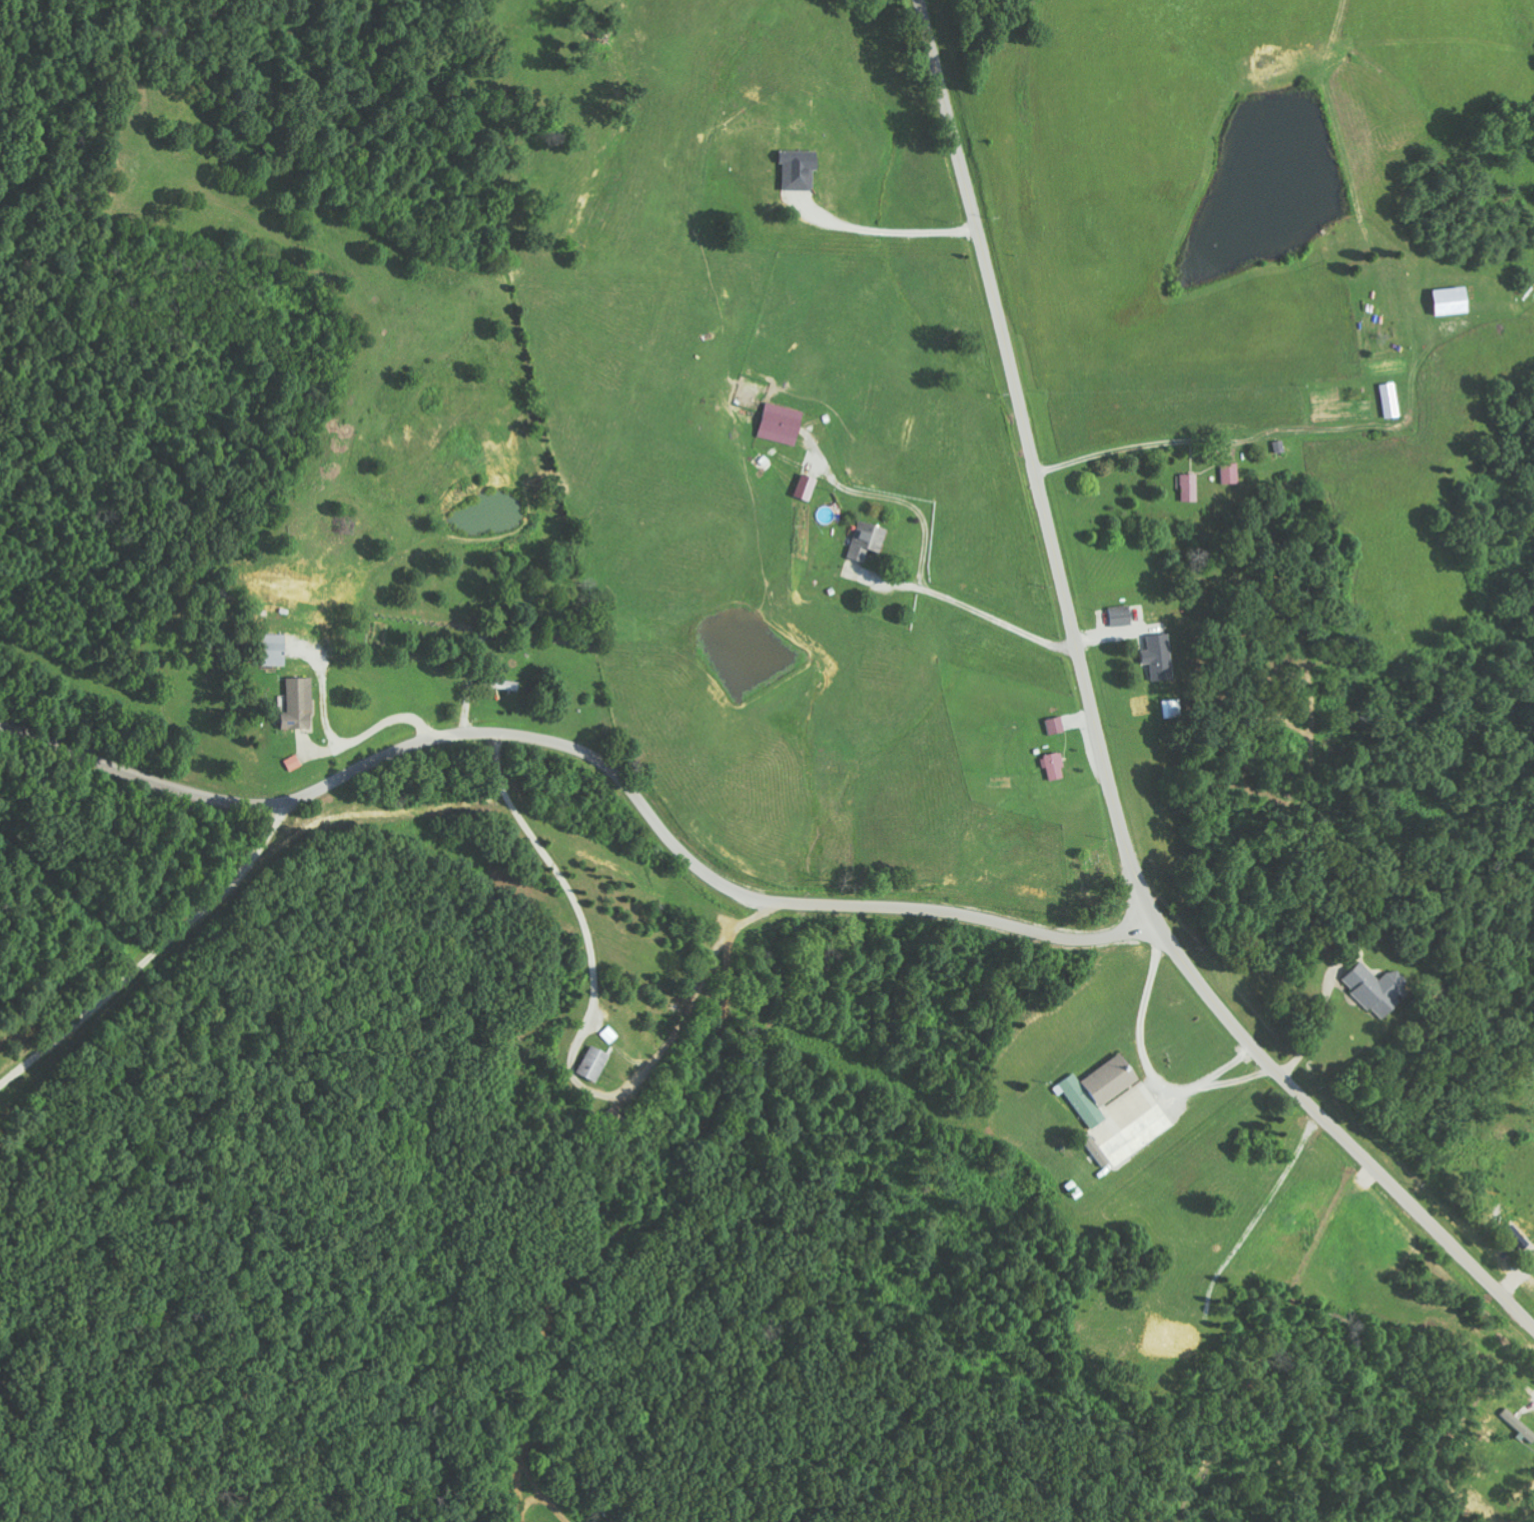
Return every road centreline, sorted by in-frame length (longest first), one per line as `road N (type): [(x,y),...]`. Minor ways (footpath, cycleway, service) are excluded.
road 1 (residential): [(1168,932),(1070,938),(953,913),(758,898),(699,866),(607,767),(525,737),(432,740),(290,800),(244,804),(0,726)]
road 2 (secondary): [(1168,932),(1139,874),(1115,794),(924,0)]
road 3 (secondary): [(1533,1325),(1252,1042),(1168,932)]

